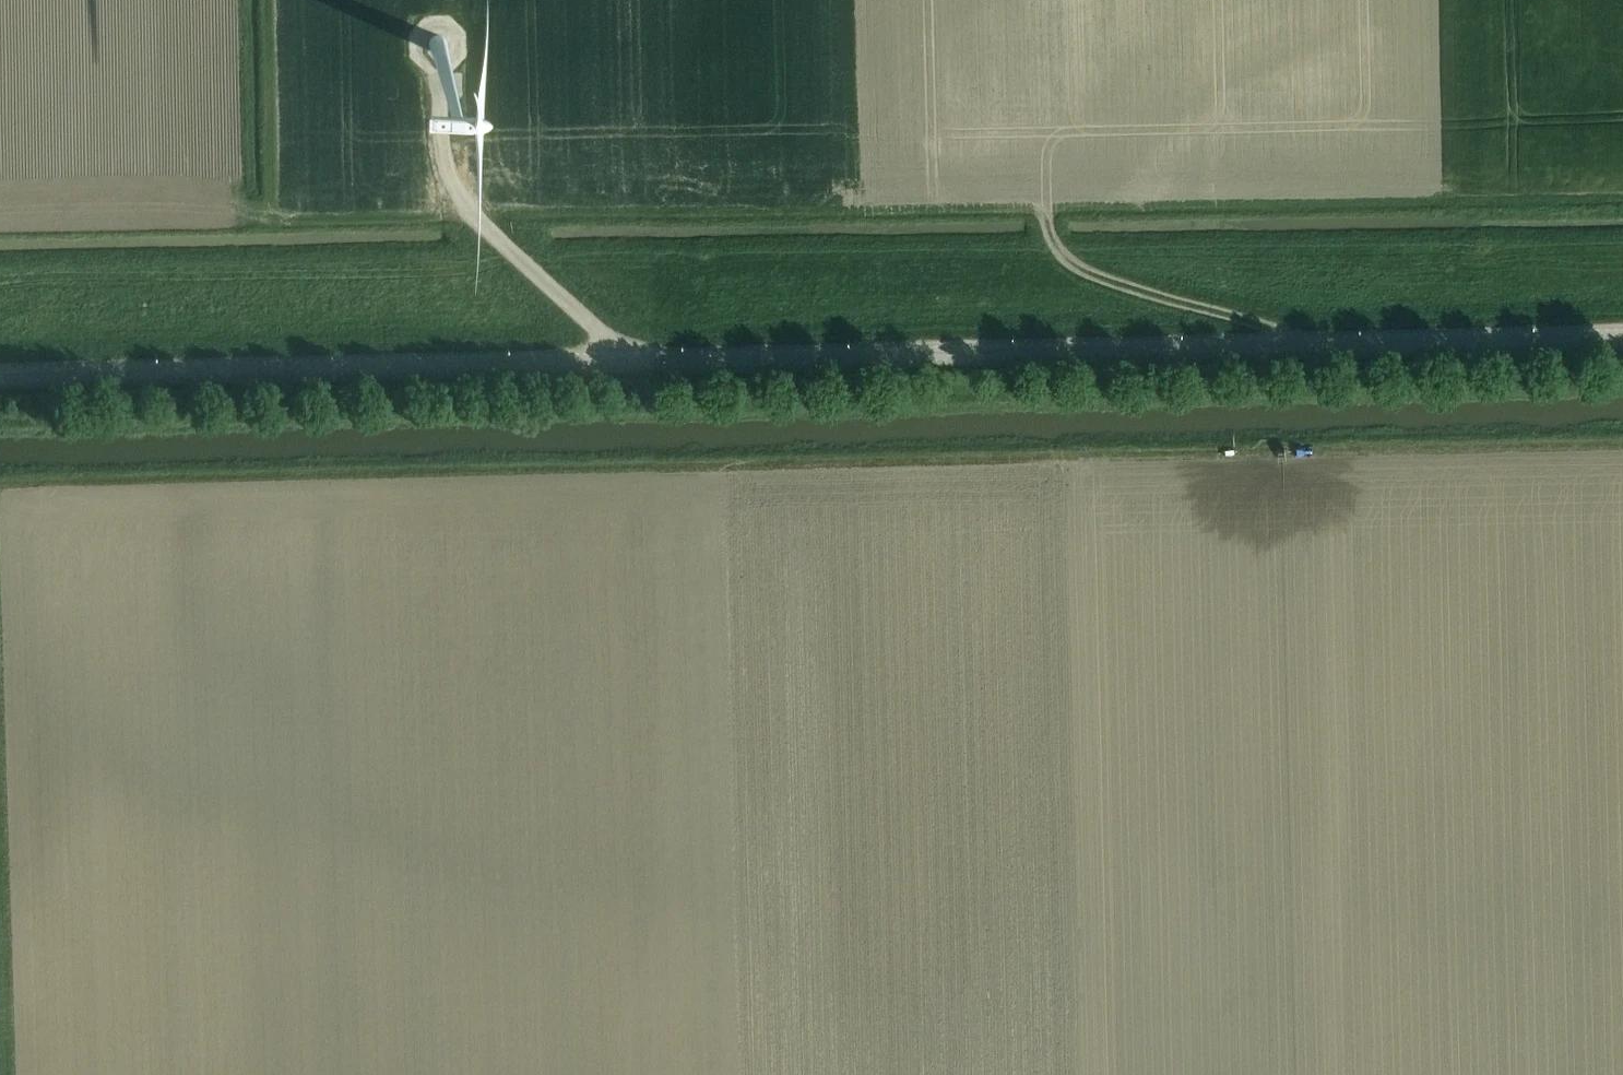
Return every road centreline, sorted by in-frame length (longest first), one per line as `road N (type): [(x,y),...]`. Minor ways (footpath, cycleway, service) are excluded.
road 1 (tertiary): [(0,375),(1622,334)]

